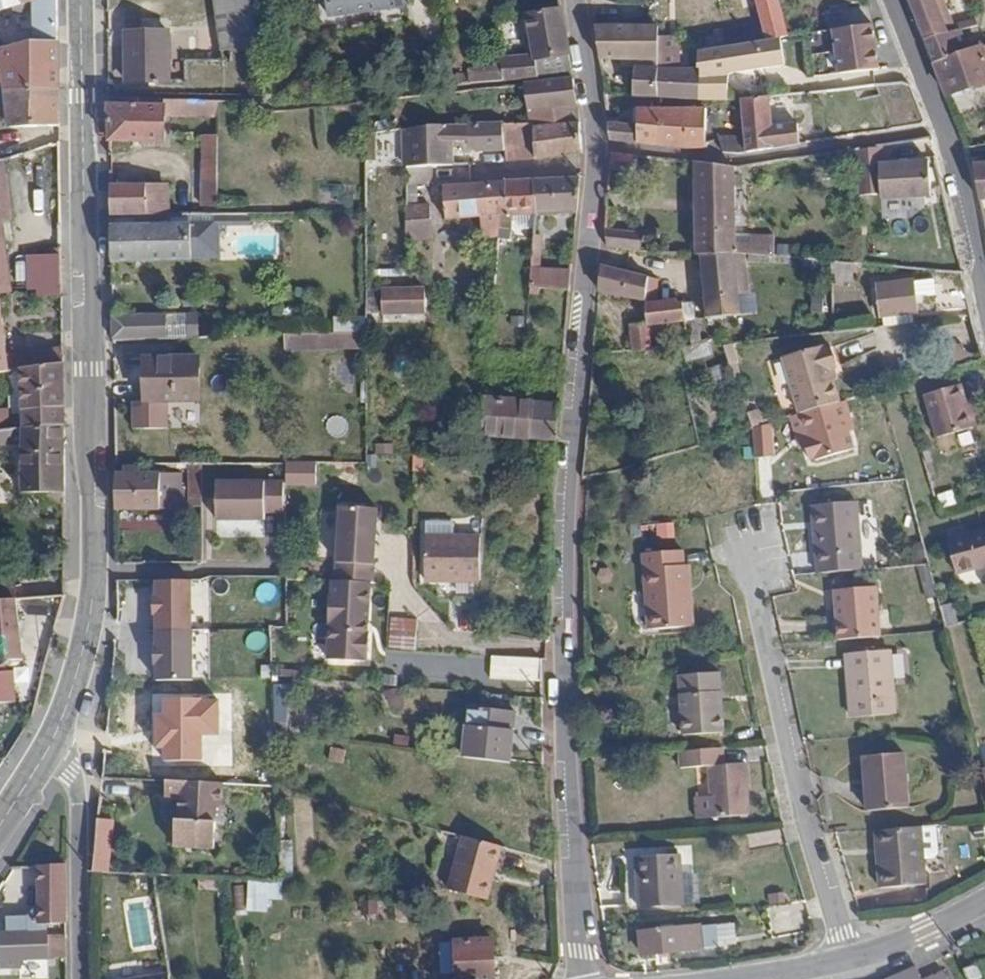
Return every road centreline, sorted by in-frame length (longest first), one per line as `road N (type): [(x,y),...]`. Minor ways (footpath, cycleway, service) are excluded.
road 1 (residential): [(575,0),(598,145),(572,422),(564,761),(580,951),(590,978)]
road 2 (tertiary): [(82,0),(97,544),(84,651),(52,736)]
road 3 (residential): [(744,550),(850,959)]
road 4 (tertiary): [(984,291),(947,130),(892,0)]
road 5 (residential): [(80,978),(79,797),(52,736)]
road 6 (residential): [(850,959),(984,903)]

